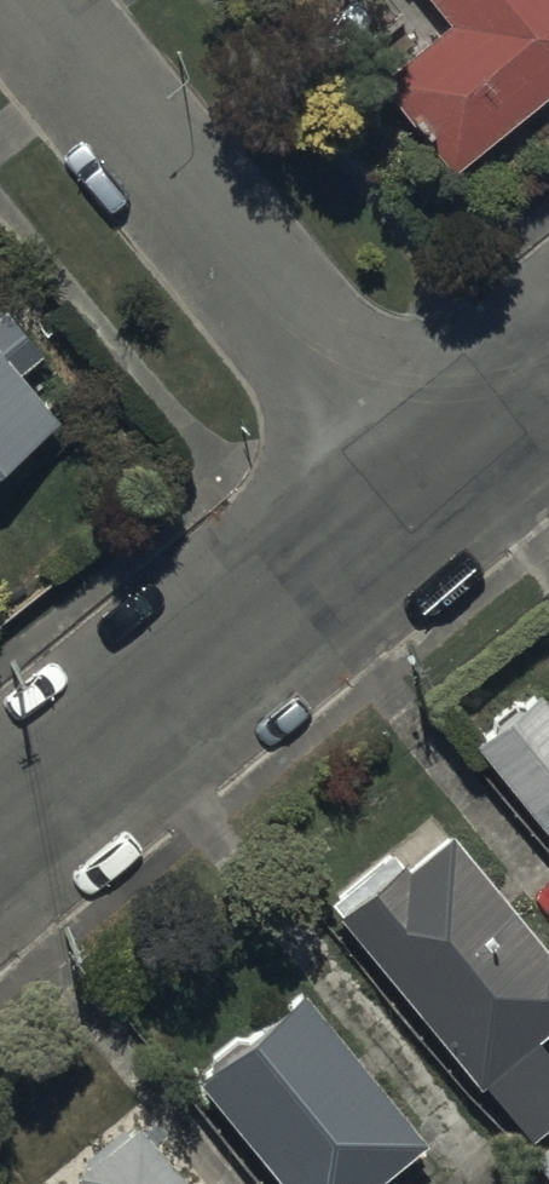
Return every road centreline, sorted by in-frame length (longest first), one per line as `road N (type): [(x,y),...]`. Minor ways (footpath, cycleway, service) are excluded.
road 1 (residential): [(430,480),(28,0)]
road 2 (unclassified): [(430,480),(0,833)]
road 3 (unclassified): [(548,382),(430,480)]

